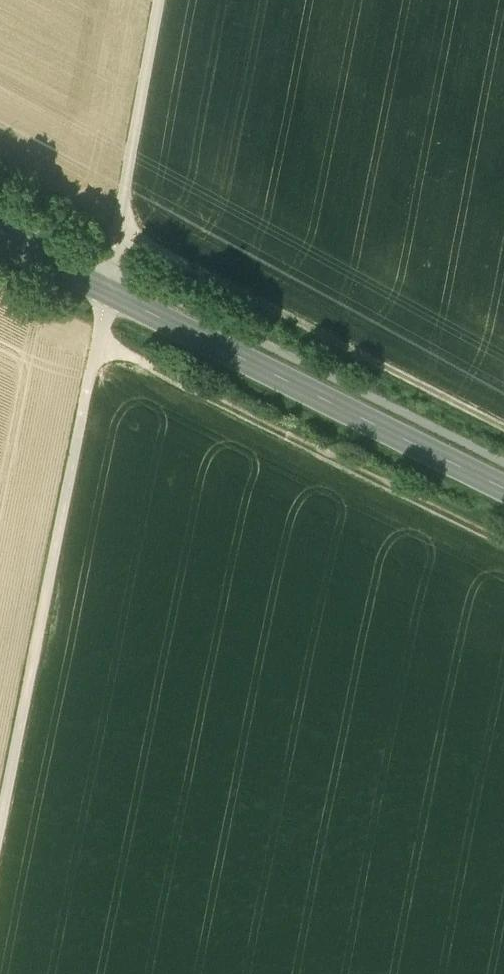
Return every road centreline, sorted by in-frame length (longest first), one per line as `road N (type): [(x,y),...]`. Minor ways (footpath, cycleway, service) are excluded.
road 1 (track): [(0,825),(107,291)]
road 2 (track): [(96,350),(503,546)]
road 3 (secondary): [(503,487),(107,291)]
road 4 (track): [(503,431),(118,229)]
road 5 (track): [(160,0),(110,271)]

